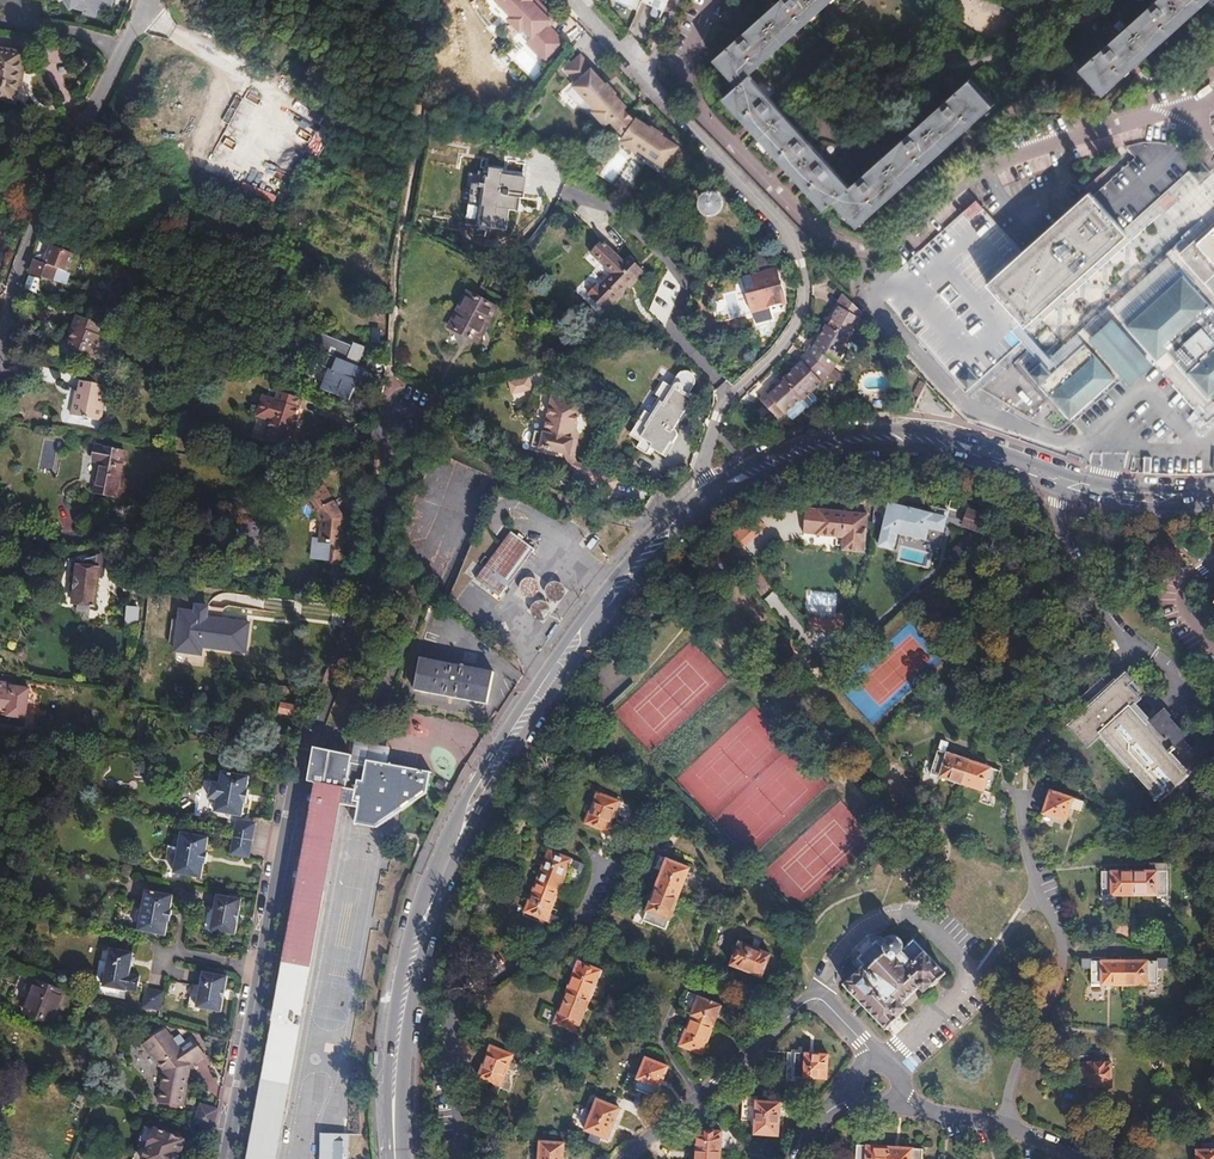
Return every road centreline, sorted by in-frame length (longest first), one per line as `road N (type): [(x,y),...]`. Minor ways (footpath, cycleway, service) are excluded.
road 1 (residential): [(0,531),(71,542),(270,491),(383,424),(369,583),(311,733),(217,1158)]
road 2 (tertiary): [(395,1158),(401,1011),(449,845),(544,685),(622,584),(715,492)]
road 3 (residential): [(710,0),(683,61),(693,107),(812,232),(858,255),(892,245),(961,182),(1012,156),(1211,109)]
road 4 (tertiary): [(715,492),(822,445),(904,436),(976,448),(1070,482),(1129,493),(1213,493)]
road 5 (residential): [(715,492),(706,473),(713,426),(725,397),(792,336),(801,313),(801,273),(792,241),(647,83)]
road 6 (residential): [(0,349),(38,214),(144,0)]
road 7 (residential): [(1008,1129),(1019,1058),(1062,957),(1024,854),(1019,792)]
road 8 (residential): [(626,1158),(807,1003),(831,1009),(866,1046),(869,1068)]
road 9 (residential): [(1008,1129),(922,1109),(895,1089)]

